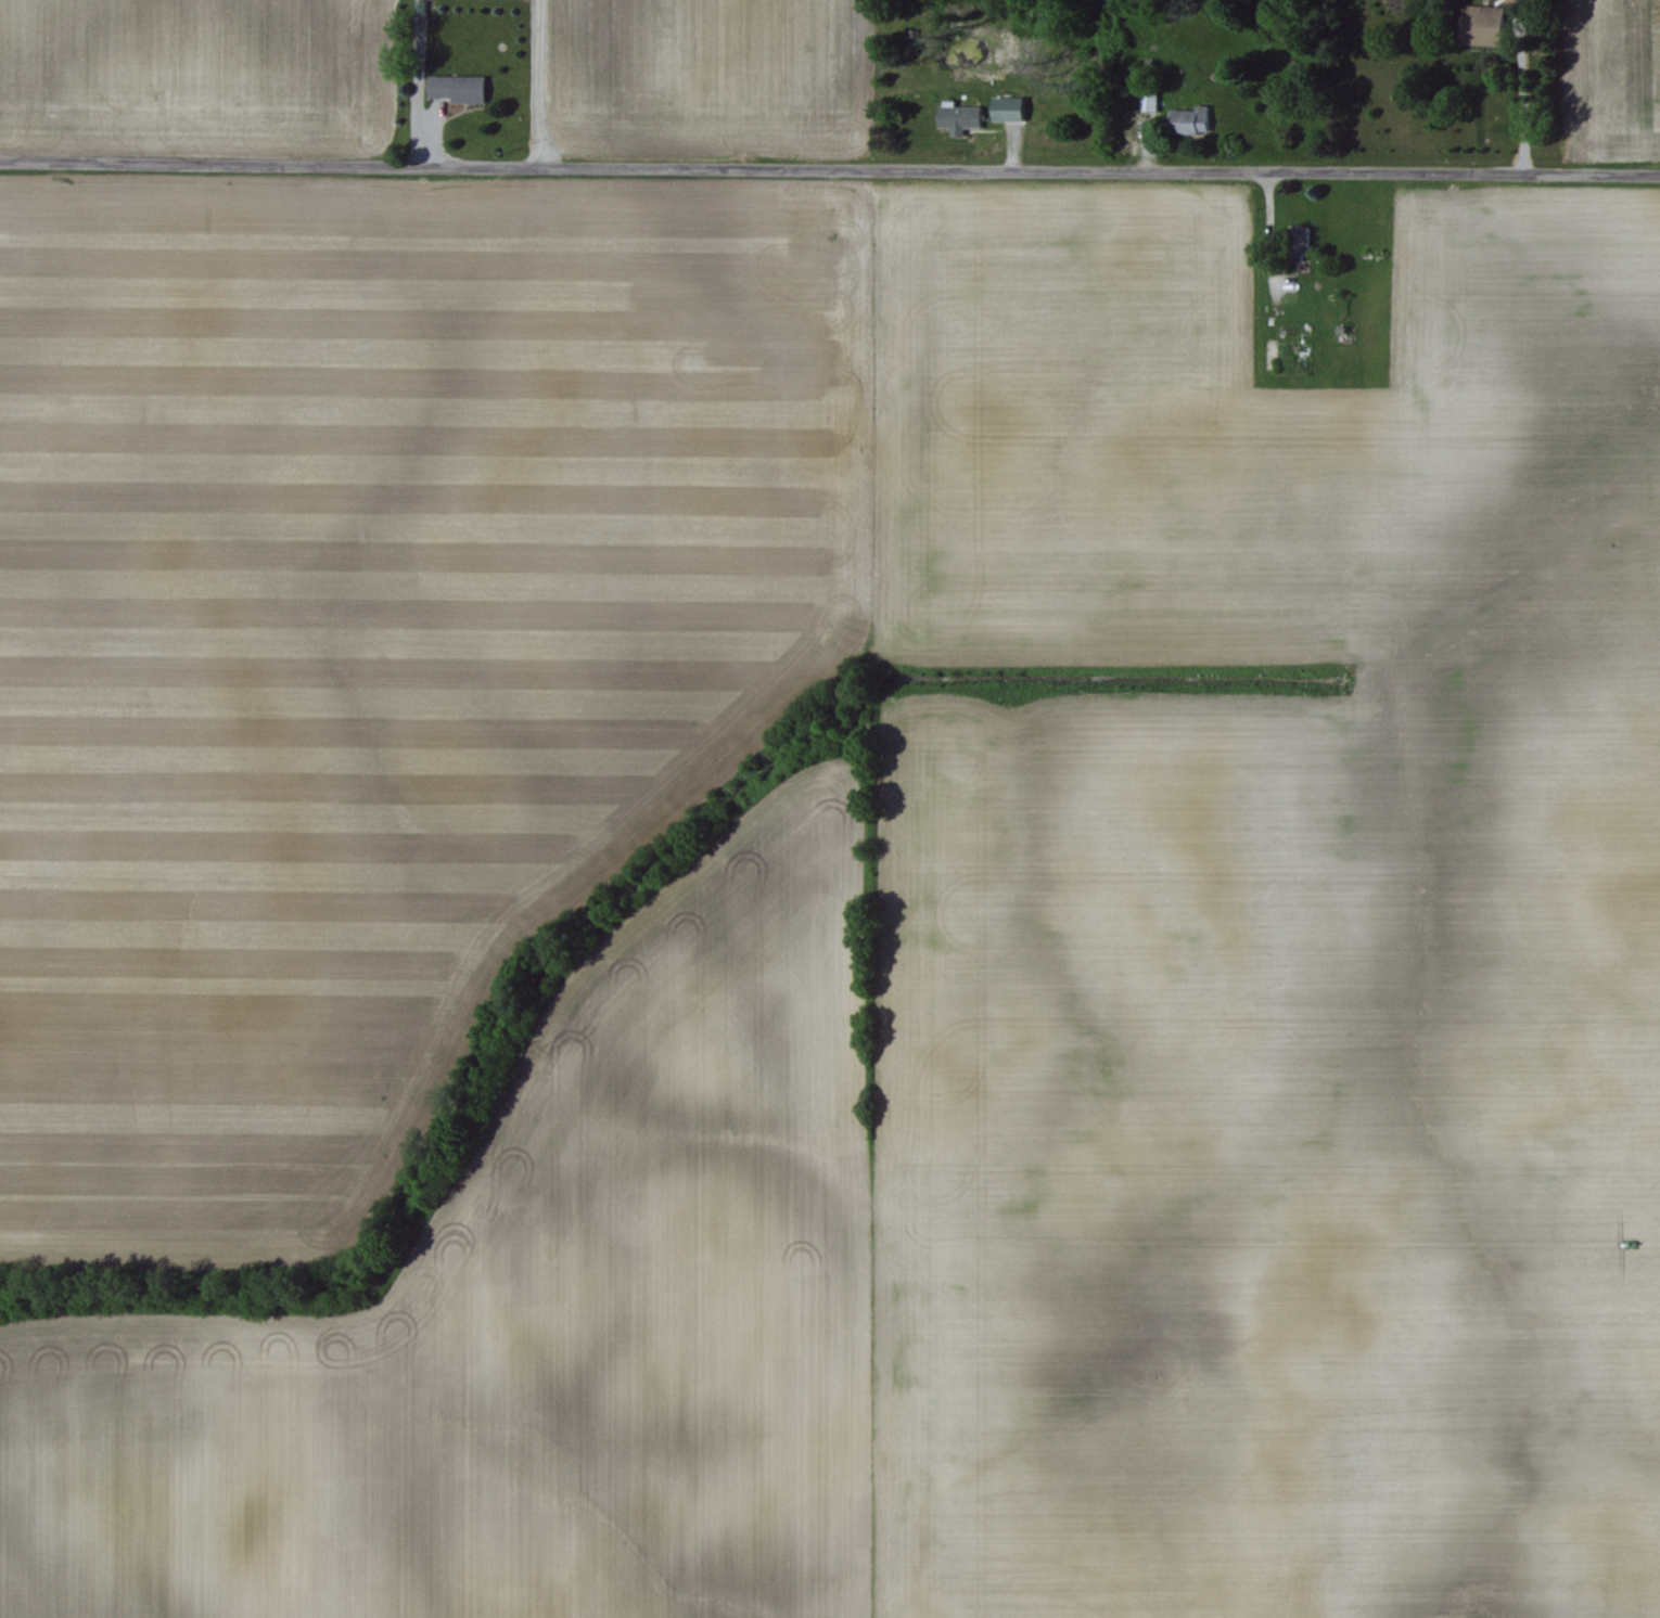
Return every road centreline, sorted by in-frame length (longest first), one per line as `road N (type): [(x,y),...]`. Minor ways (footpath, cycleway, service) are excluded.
road 1 (residential): [(1659,179),(0,173)]

